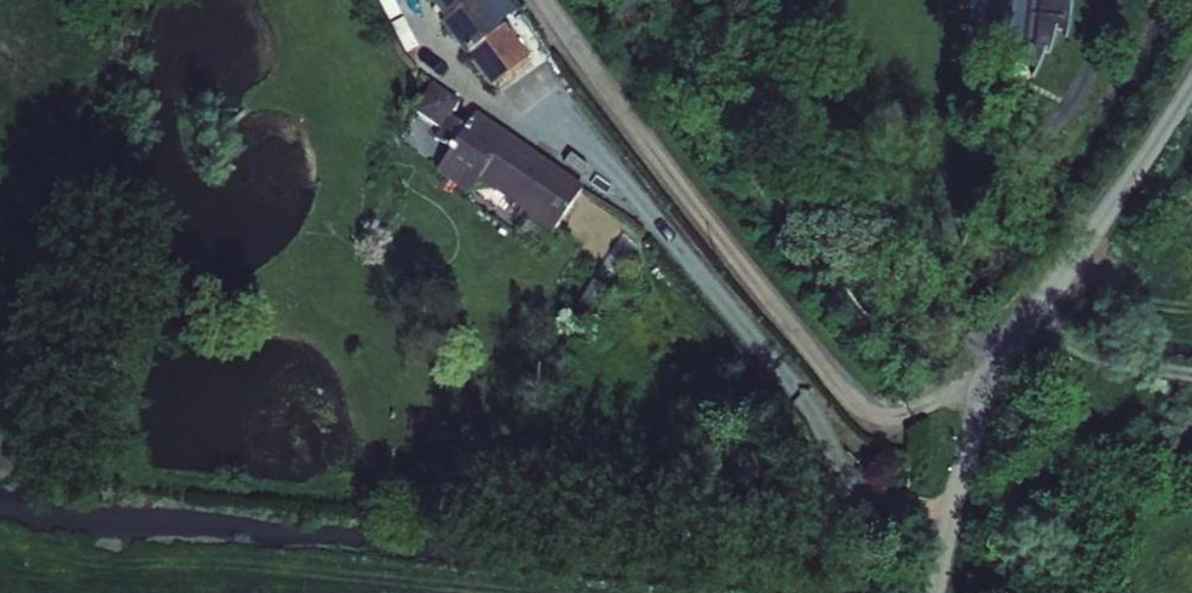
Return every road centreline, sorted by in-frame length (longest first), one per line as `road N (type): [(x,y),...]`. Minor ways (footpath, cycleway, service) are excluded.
road 1 (unclassified): [(1191,84),(1026,332),(974,445)]
road 2 (track): [(974,445),(939,592)]

